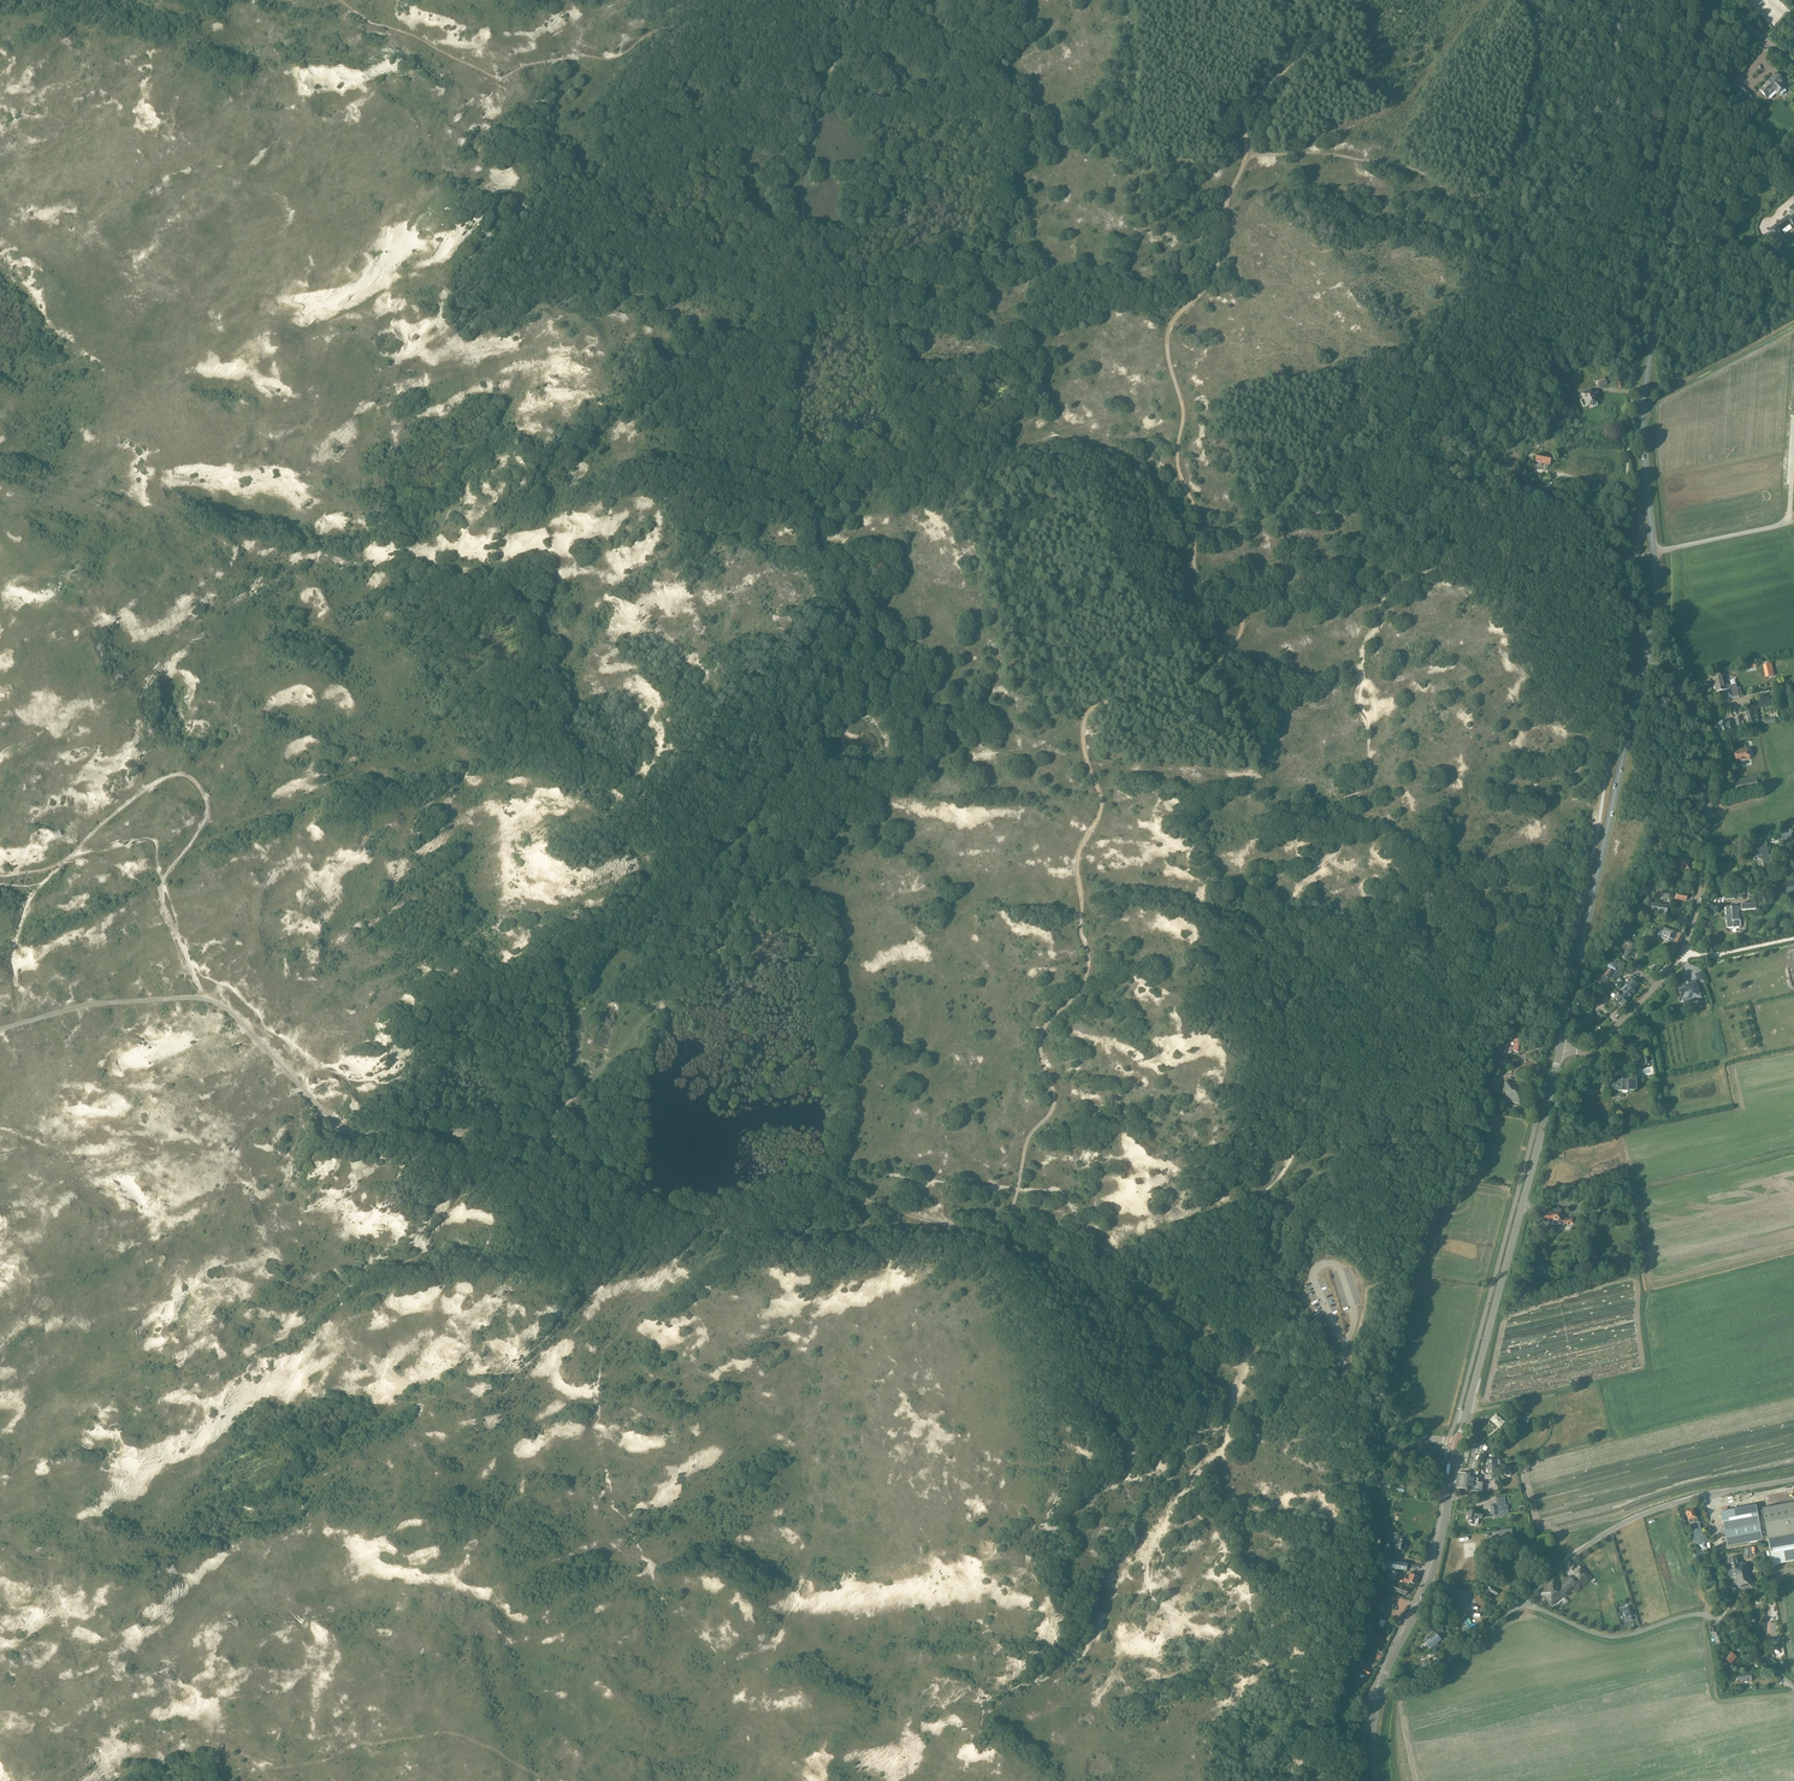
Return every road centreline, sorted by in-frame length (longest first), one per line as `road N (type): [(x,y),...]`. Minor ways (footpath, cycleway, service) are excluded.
road 1 (secondary): [(1382,1684),(1435,1566),(1561,1048)]
road 2 (secondary): [(1648,648),(1656,585),(1644,396),(1709,0)]
road 3 (unclassified): [(1561,1048),(1596,1045),(1680,958),(1694,921),(1709,821),(1708,750),(1686,686),(1648,648)]
road 4 (secondary): [(1561,1048),(1648,648)]
road 5 (unclassified): [(1793,1688),(1704,1615),(1609,1637),(1522,1602)]
road 6 (unclassified): [(1522,1602),(1580,1551),(1641,1515),(1793,1480)]
road 7 (track): [(1793,460),(1786,524),(1654,553)]
road 8 (unclassified): [(1382,1684),(1433,1672),(1522,1602)]

